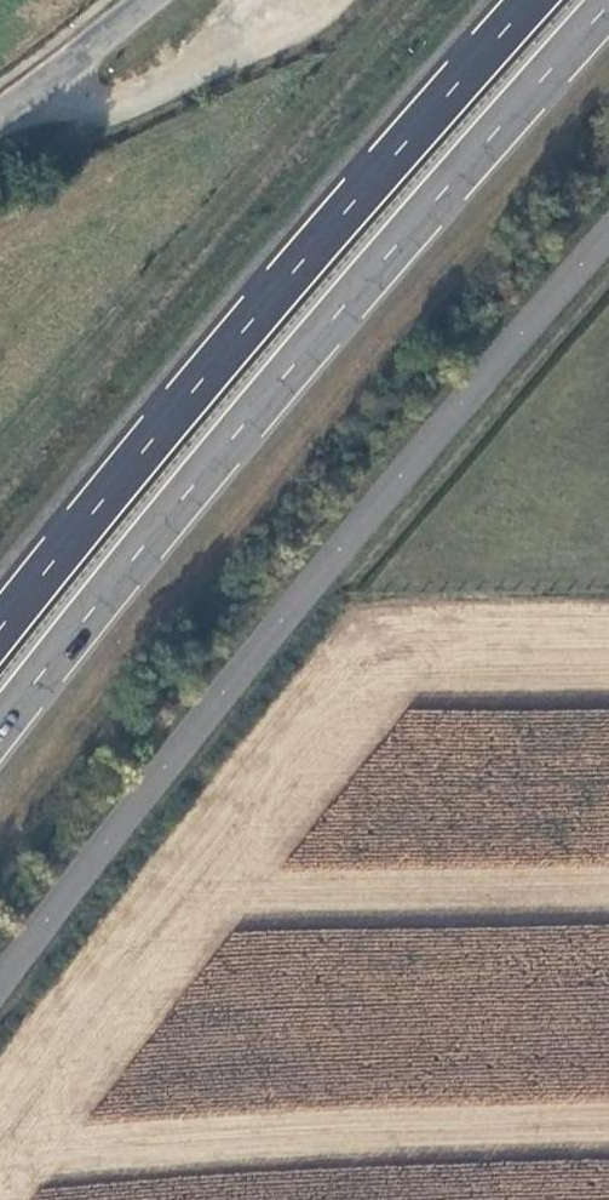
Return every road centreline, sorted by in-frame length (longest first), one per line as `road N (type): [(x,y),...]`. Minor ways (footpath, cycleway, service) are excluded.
road 1 (unclassified): [(608,227),(107,849),(0,997)]
road 2 (trunk): [(0,734),(607,0)]
road 3 (trunk): [(530,0),(0,633)]
road 4 (unclassified): [(0,107),(134,0)]

